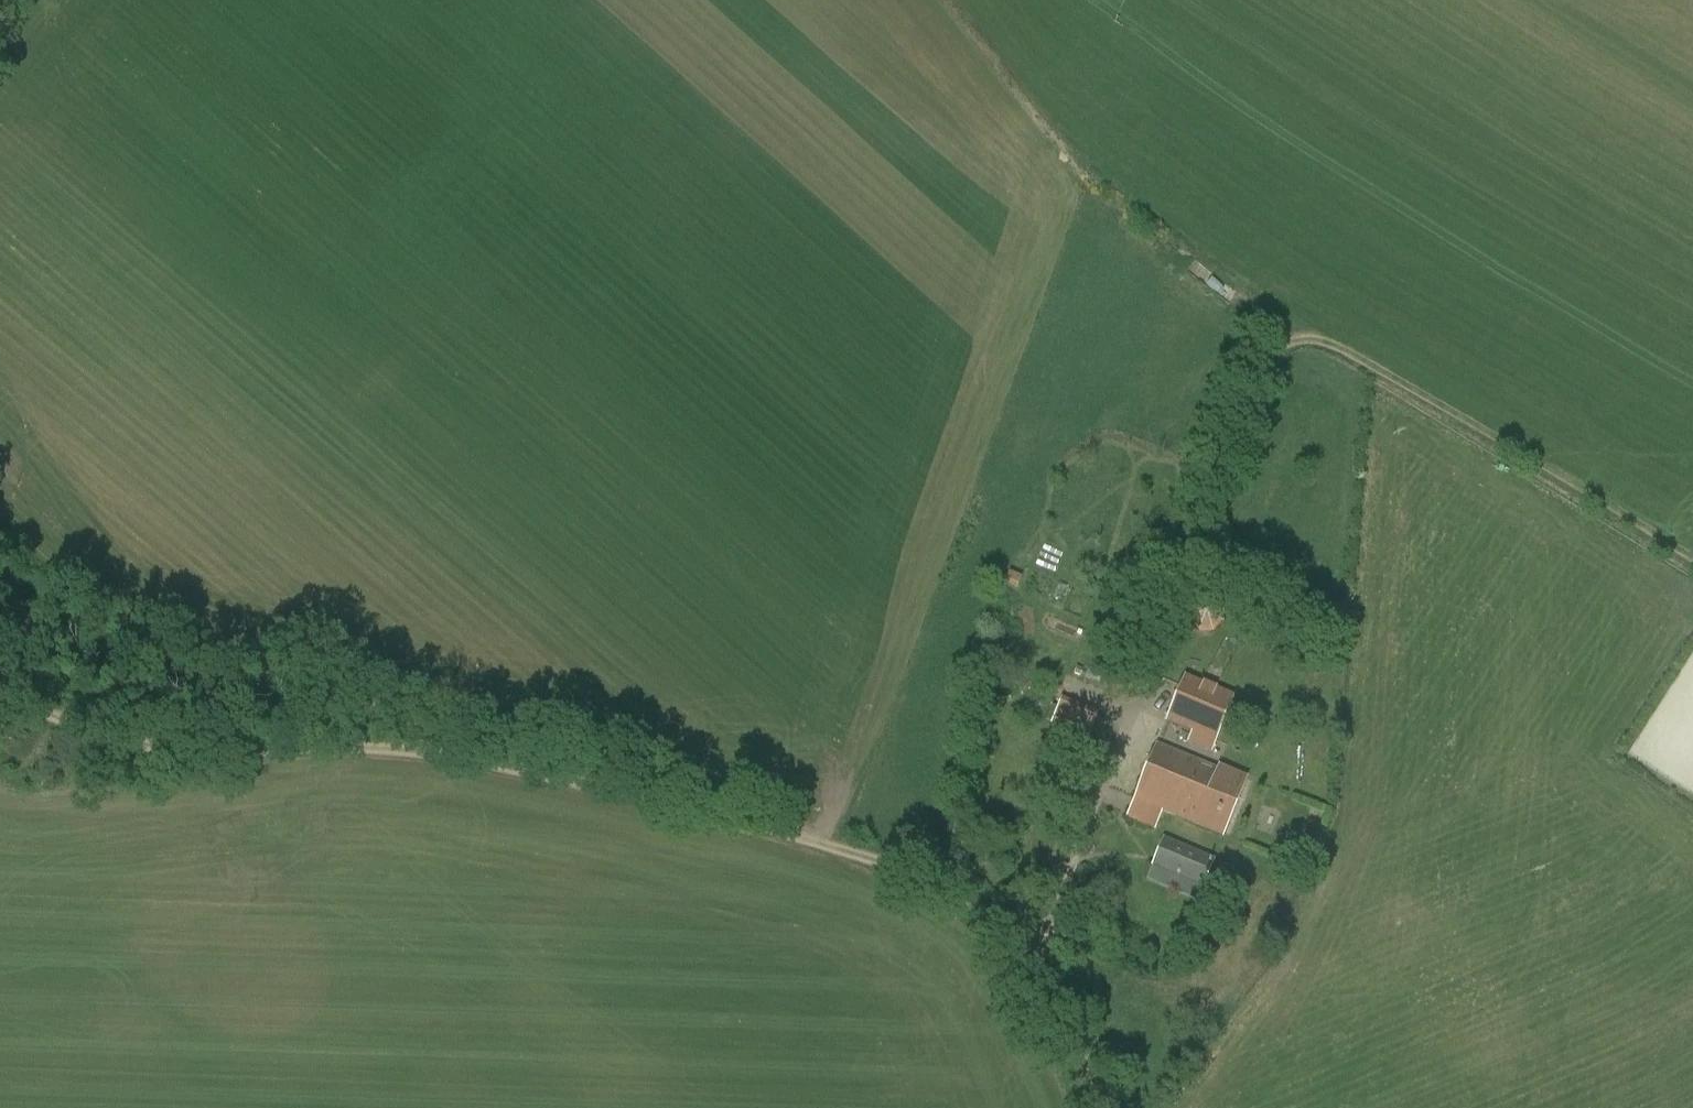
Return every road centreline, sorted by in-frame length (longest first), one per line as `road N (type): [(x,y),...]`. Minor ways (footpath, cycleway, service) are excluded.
road 1 (track): [(491,760),(681,799),(888,862),(976,908),(1012,929),(1034,955),(1101,1107)]
road 2 (track): [(0,687),(94,737),(166,750),(247,750)]
road 3 (track): [(247,750),(388,745),(491,760)]

